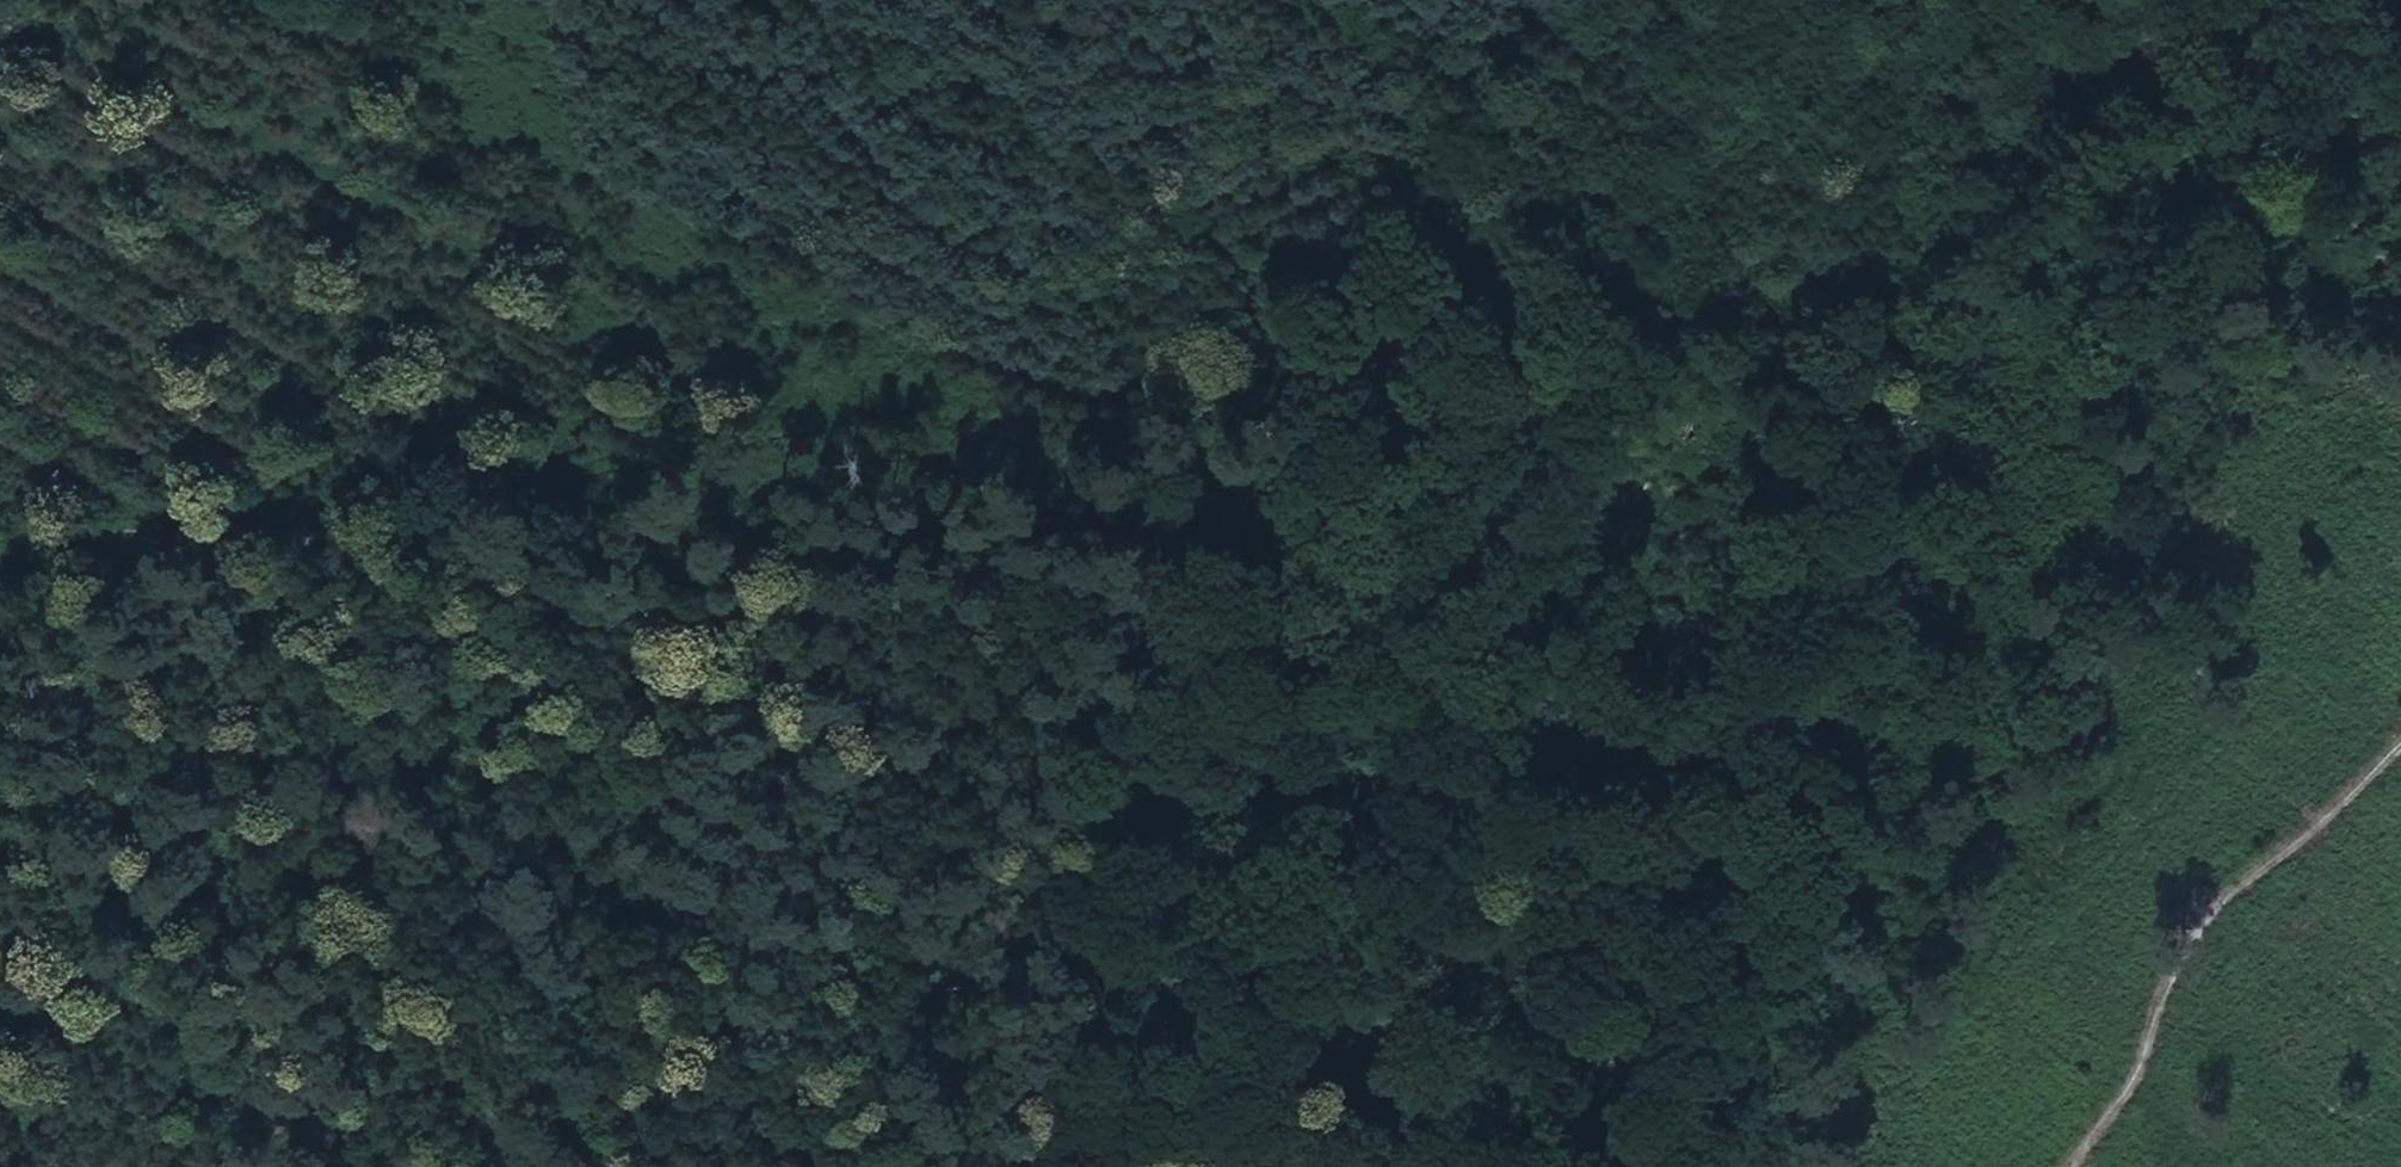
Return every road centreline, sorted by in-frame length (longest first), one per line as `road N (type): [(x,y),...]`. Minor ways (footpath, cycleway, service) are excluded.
road 1 (track): [(2320,0),(2215,215),(1793,1166)]
road 2 (track): [(1514,0),(1513,14),(1348,262),(1282,334)]

